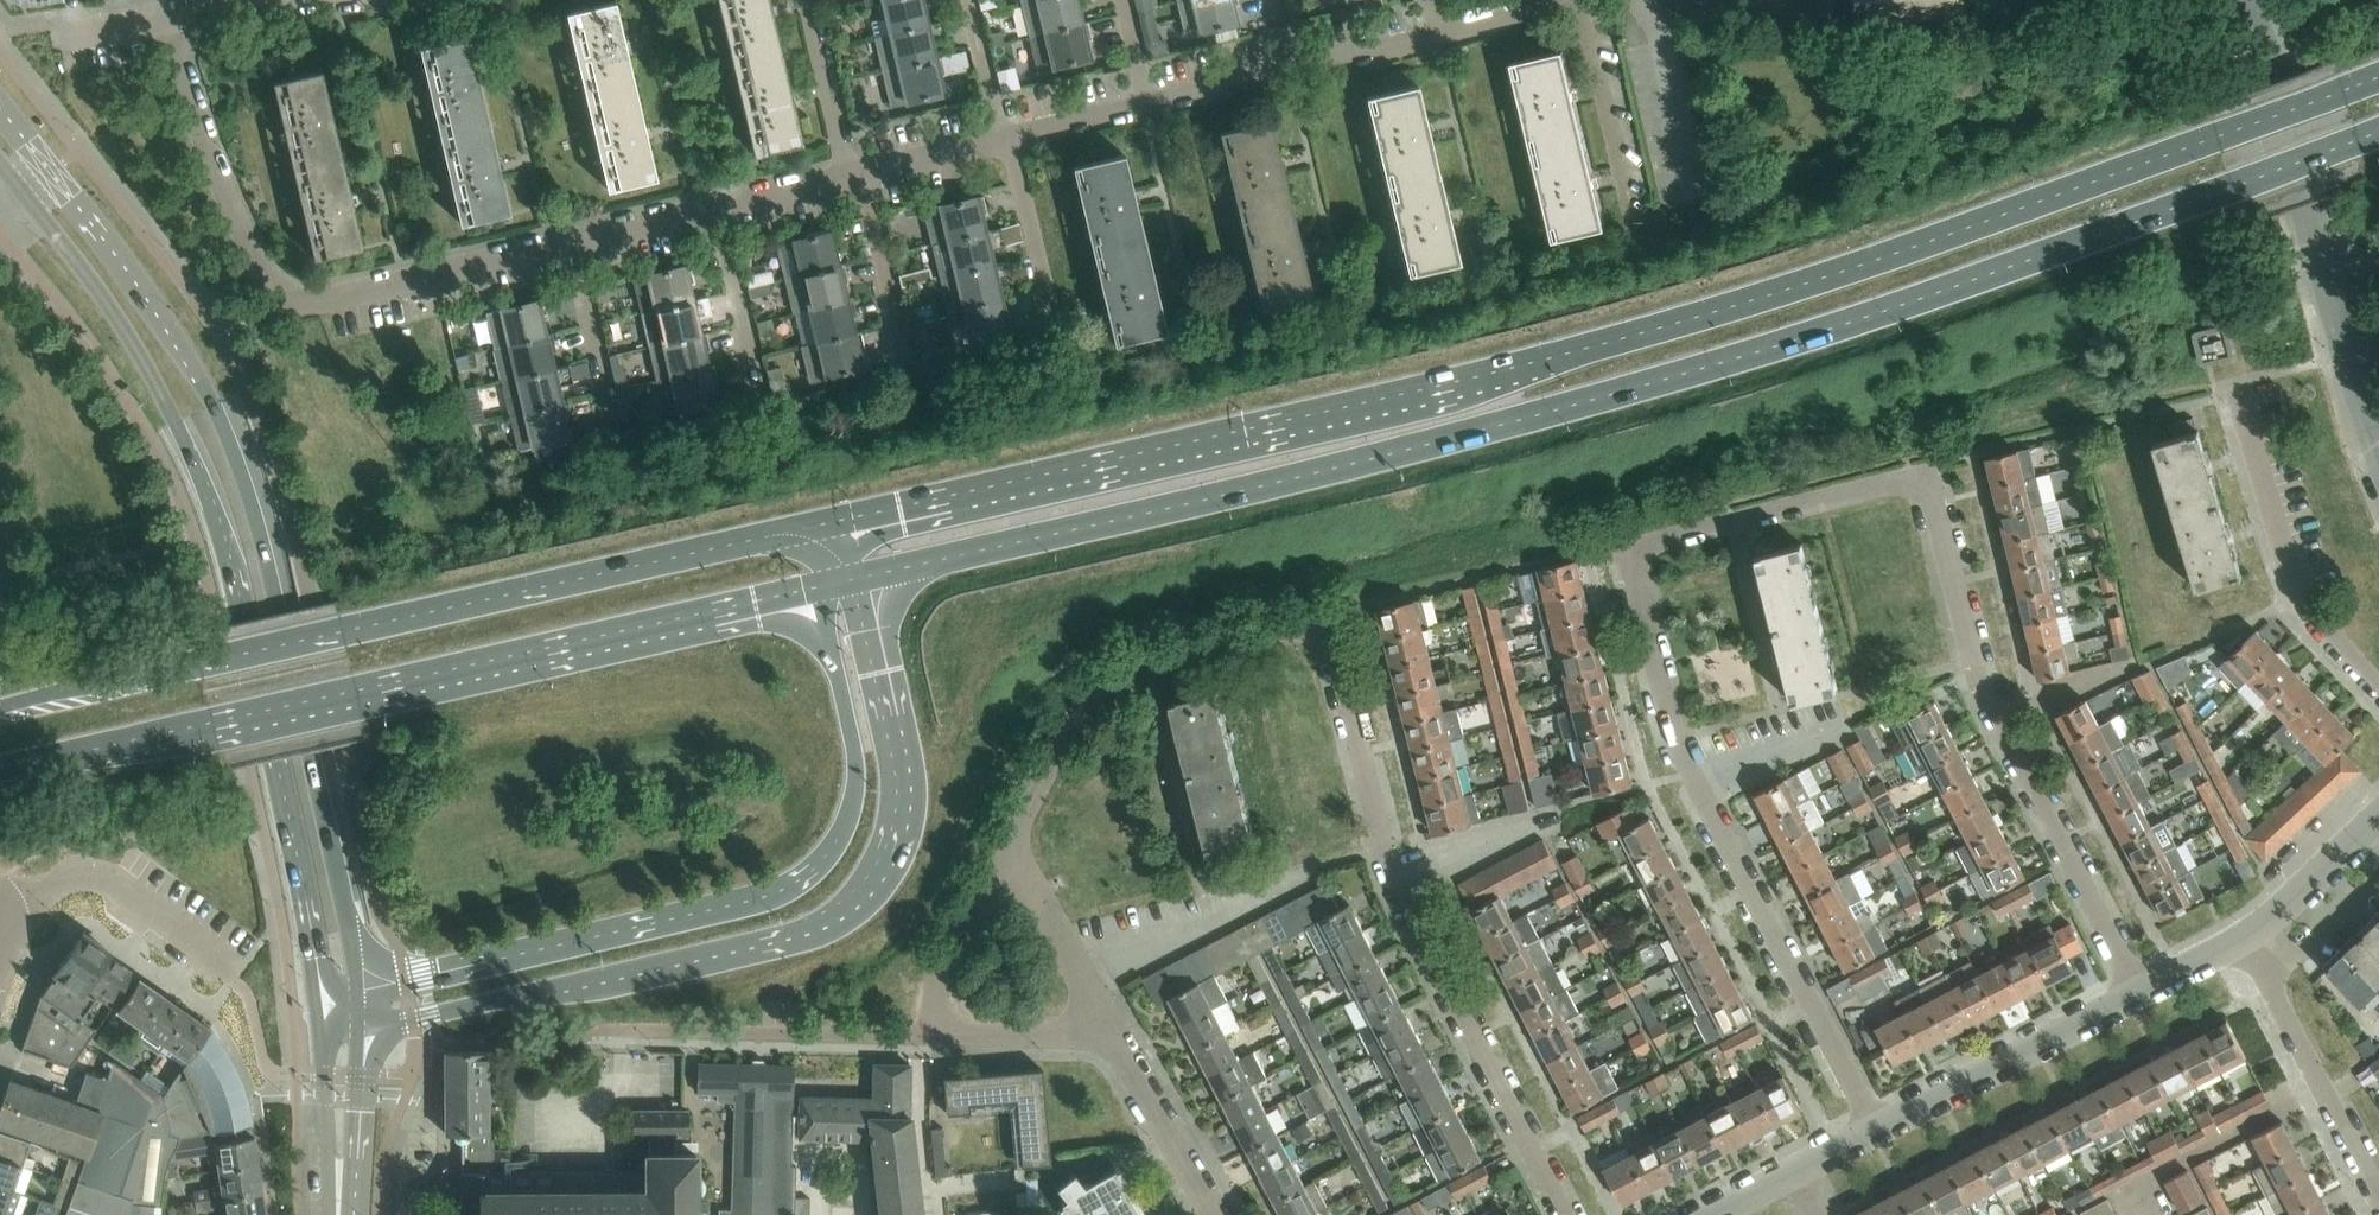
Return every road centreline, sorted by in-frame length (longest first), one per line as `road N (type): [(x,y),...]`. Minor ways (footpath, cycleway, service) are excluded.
road 1 (primary): [(2378,76),(1900,251),(1581,350),(829,522)]
road 2 (primary): [(864,575),(1301,477),(1598,399),(1886,311),(2378,132)]
road 3 (residential): [(1880,1131),(1676,737),(1634,569),(1647,545),(1922,480),(1932,491),(1982,689),(2137,993)]
road 4 (residential): [(1008,849),(1062,741),(1104,692),(1150,672),(1318,632),(1340,643),(1408,903),(1565,1214)]
road 5 (tertiary): [(24,196),(144,365),(218,518),(277,763),(324,1018)]
road 6 (tertiary): [(358,991),(274,614),(219,428),(138,285),(52,174)]
road 7 (primary): [(365,1029),(503,997),(582,989),(810,934),(847,916),(894,850),(903,793),(864,575)]
road 8 (primary): [(829,522),(0,709)]
road 9 (primary): [(0,766),(820,585)]
road 10 (primary): [(820,585),(856,783),(842,838),(805,877),(766,897),(358,991)]
road 11 (residential): [(571,242),(325,301),(285,297),(261,272),(177,17)]
road 12 (residential): [(2378,441),(2253,0)]
road 13 (residential): [(956,1034),(641,1028),(629,1046)]
road 14 (residential): [(2378,685),(2299,597),(2240,392)]
road 15 (residential): [(1880,1131),(2137,993)]
road 16 (residential): [(237,980),(235,970),(103,876),(58,885),(10,912)]
road 17 (residential): [(2378,1191),(2269,981)]
road 18 (residential): [(1634,222),(1581,0)]
road 19 (residential): [(1212,1214),(1098,1020)]
road 20 (residential): [(956,1034),(936,982),(1008,849)]
road 21 (secondary): [(324,1018),(331,1214)]
road 22 (residential): [(1098,1020),(1008,849)]
road 23 (residential): [(907,353),(862,172)]
road 24 (secondary): [(346,1214),(365,1029)]
road 25 (residential): [(1052,318),(1007,138)]
road 26 (residential): [(762,387),(718,207)]
road 27 (residential): [(614,422),(571,242)]
road 28 (residential): [(849,175),(807,0)]
road 29 (residential): [(2244,938),(2378,818)]
road 30 (residential): [(718,207),(571,242)]
road 31 (residential): [(1298,68),(1152,103)]
road 32 (residential): [(2269,981),(2378,879)]
road 33 (residential): [(1152,103),(1007,138)]
road 34 (residential): [(1441,34),(1298,68)]
road 35 (residential): [(1004,138),(862,172)]
road 36 (residential): [(1098,1020),(1031,1035),(956,1034)]
road 37 (residential): [(1004,138),(969,0)]
road 38 (residential): [(849,175),(718,207)]
road 39 (residential): [(2137,993),(2244,938)]

